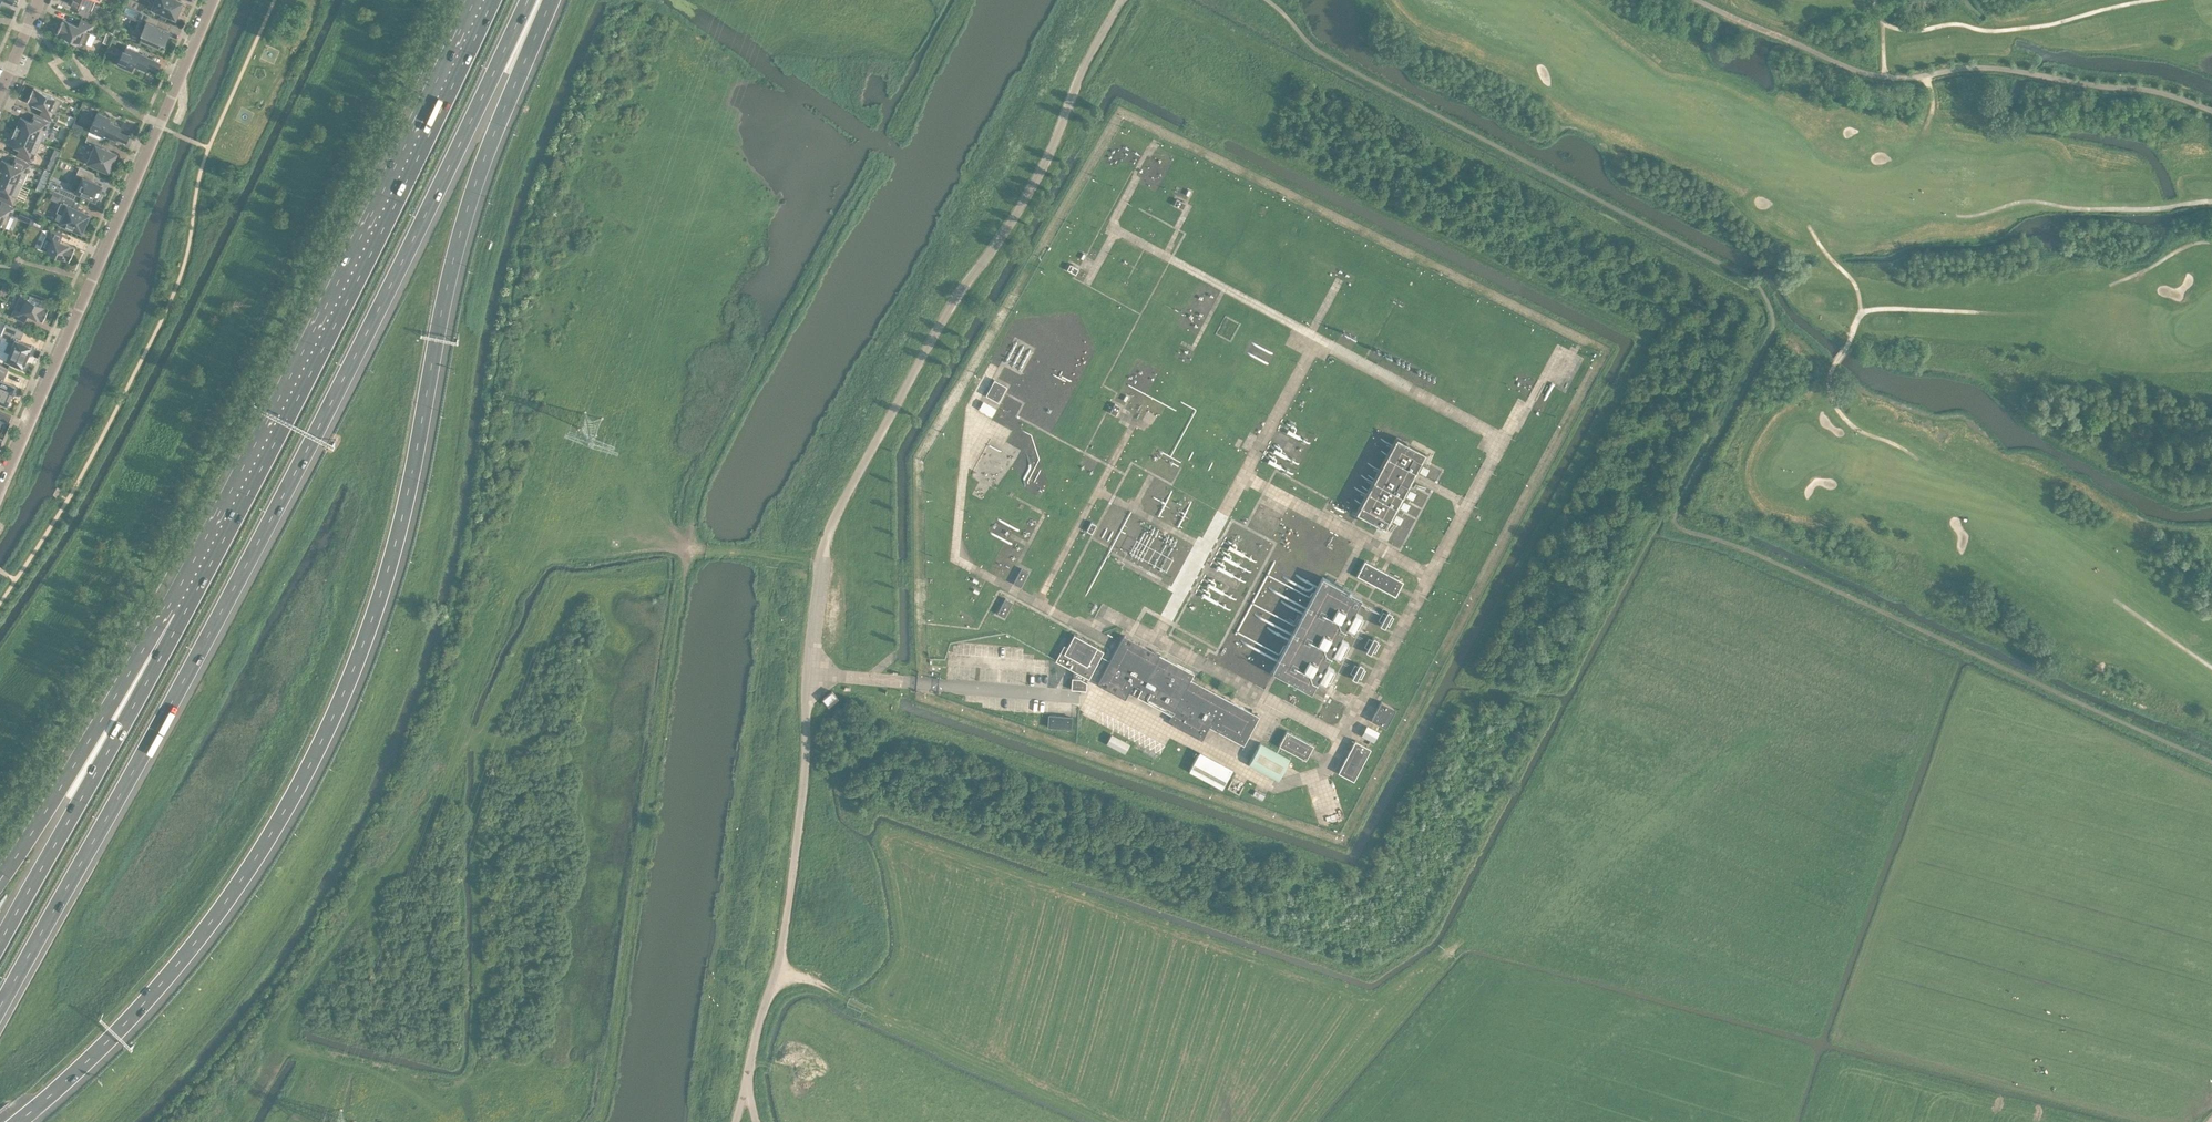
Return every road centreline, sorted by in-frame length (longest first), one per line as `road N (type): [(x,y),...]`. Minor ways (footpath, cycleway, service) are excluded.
road 1 (motorway): [(17,1121),(109,1040),(199,938),(312,761),(373,618),(397,538),(463,219),(551,0)]
road 2 (unclassified): [(747,1090),(781,959),(824,545),(930,338),(1028,197),(1089,58),(1123,0)]
road 3 (motorway): [(0,1012),(312,441),(530,0)]
road 4 (motorway): [(482,0),(176,611)]
road 5 (residential): [(0,487),(213,0)]
road 6 (motorway): [(176,611),(0,945)]
road 7 (motorway): [(176,611),(0,876)]
road 8 (track): [(1333,82),(1162,0)]
road 9 (track): [(959,738),(913,725),(839,776),(848,813)]
road 10 (track): [(690,551),(822,562)]

